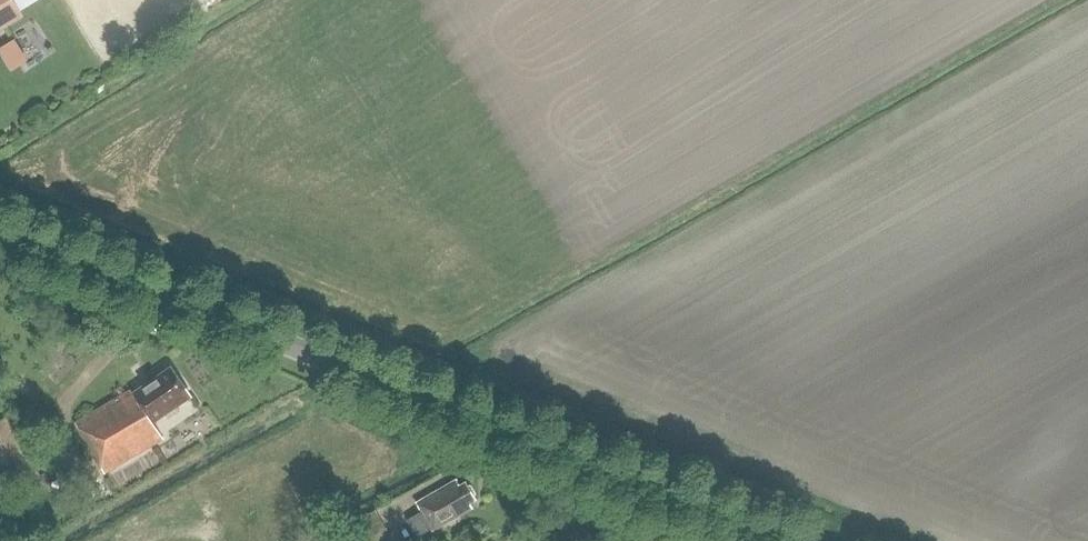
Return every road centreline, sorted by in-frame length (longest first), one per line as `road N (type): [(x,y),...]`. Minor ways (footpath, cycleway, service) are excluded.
road 1 (tertiary): [(786,540),(0,229)]

